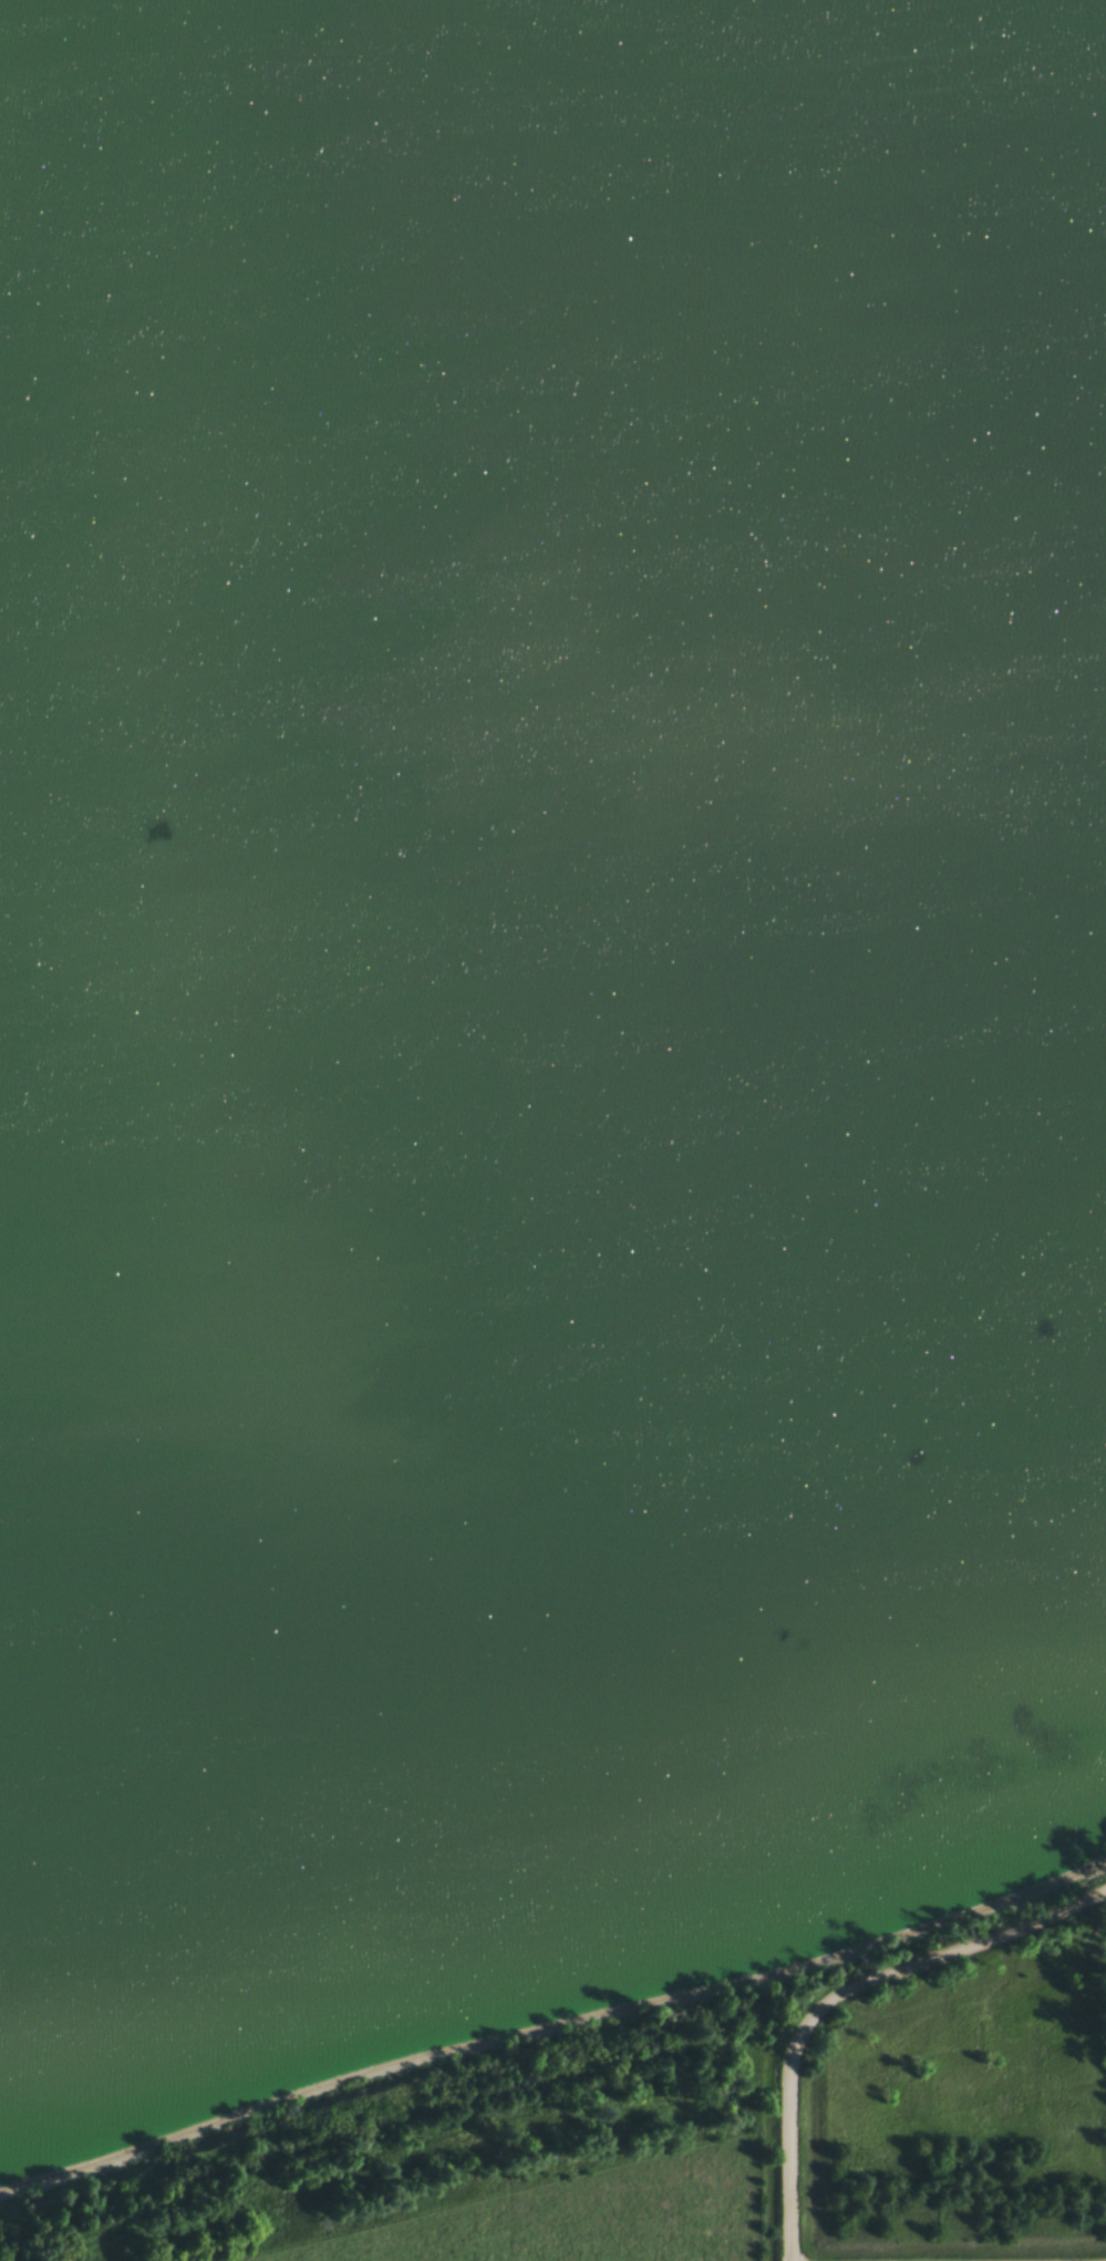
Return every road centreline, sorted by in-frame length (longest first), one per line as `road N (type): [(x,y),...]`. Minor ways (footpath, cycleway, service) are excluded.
road 1 (residential): [(800,2260),(803,2063),(831,2013),(883,1982),(1105,1895)]

